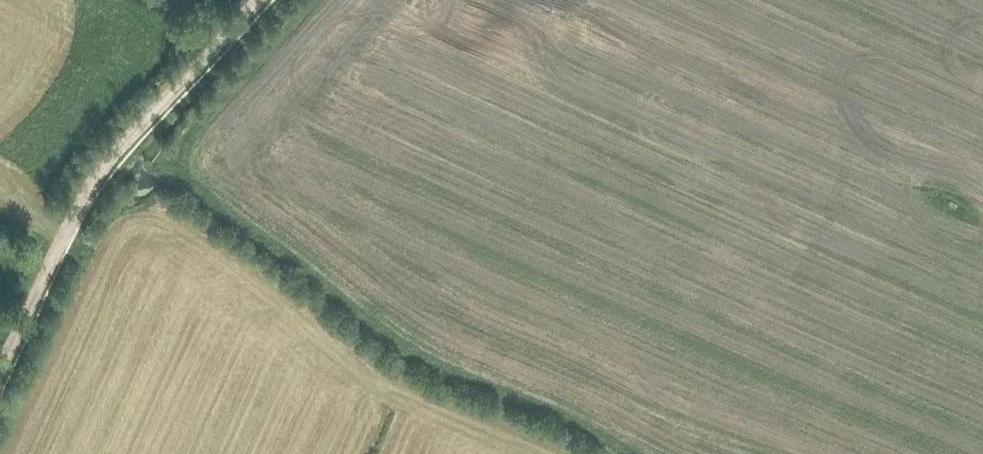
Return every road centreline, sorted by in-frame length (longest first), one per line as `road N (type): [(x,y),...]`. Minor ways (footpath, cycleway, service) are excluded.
road 1 (track): [(0,372),(83,194),(262,0)]

